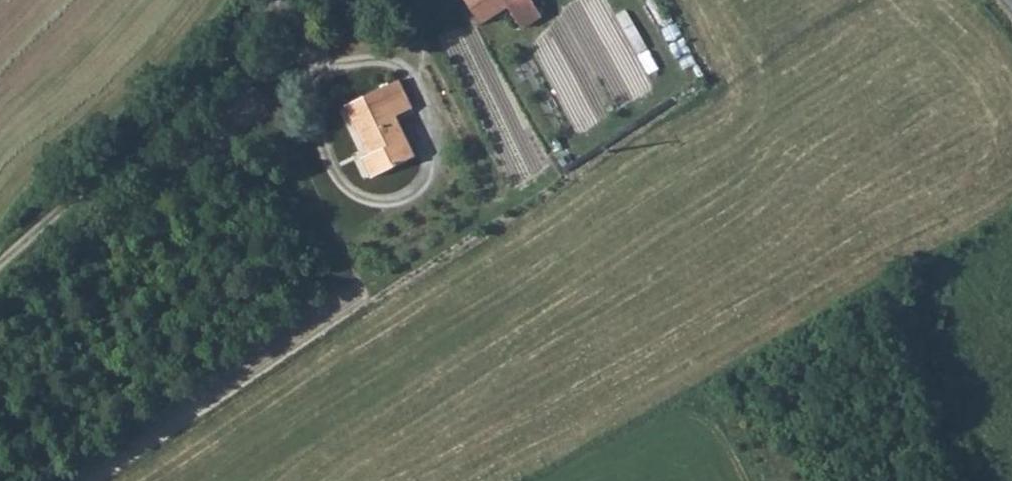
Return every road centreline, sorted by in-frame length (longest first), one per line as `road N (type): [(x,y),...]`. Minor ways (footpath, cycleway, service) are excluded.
road 1 (track): [(0,264),(266,0)]

